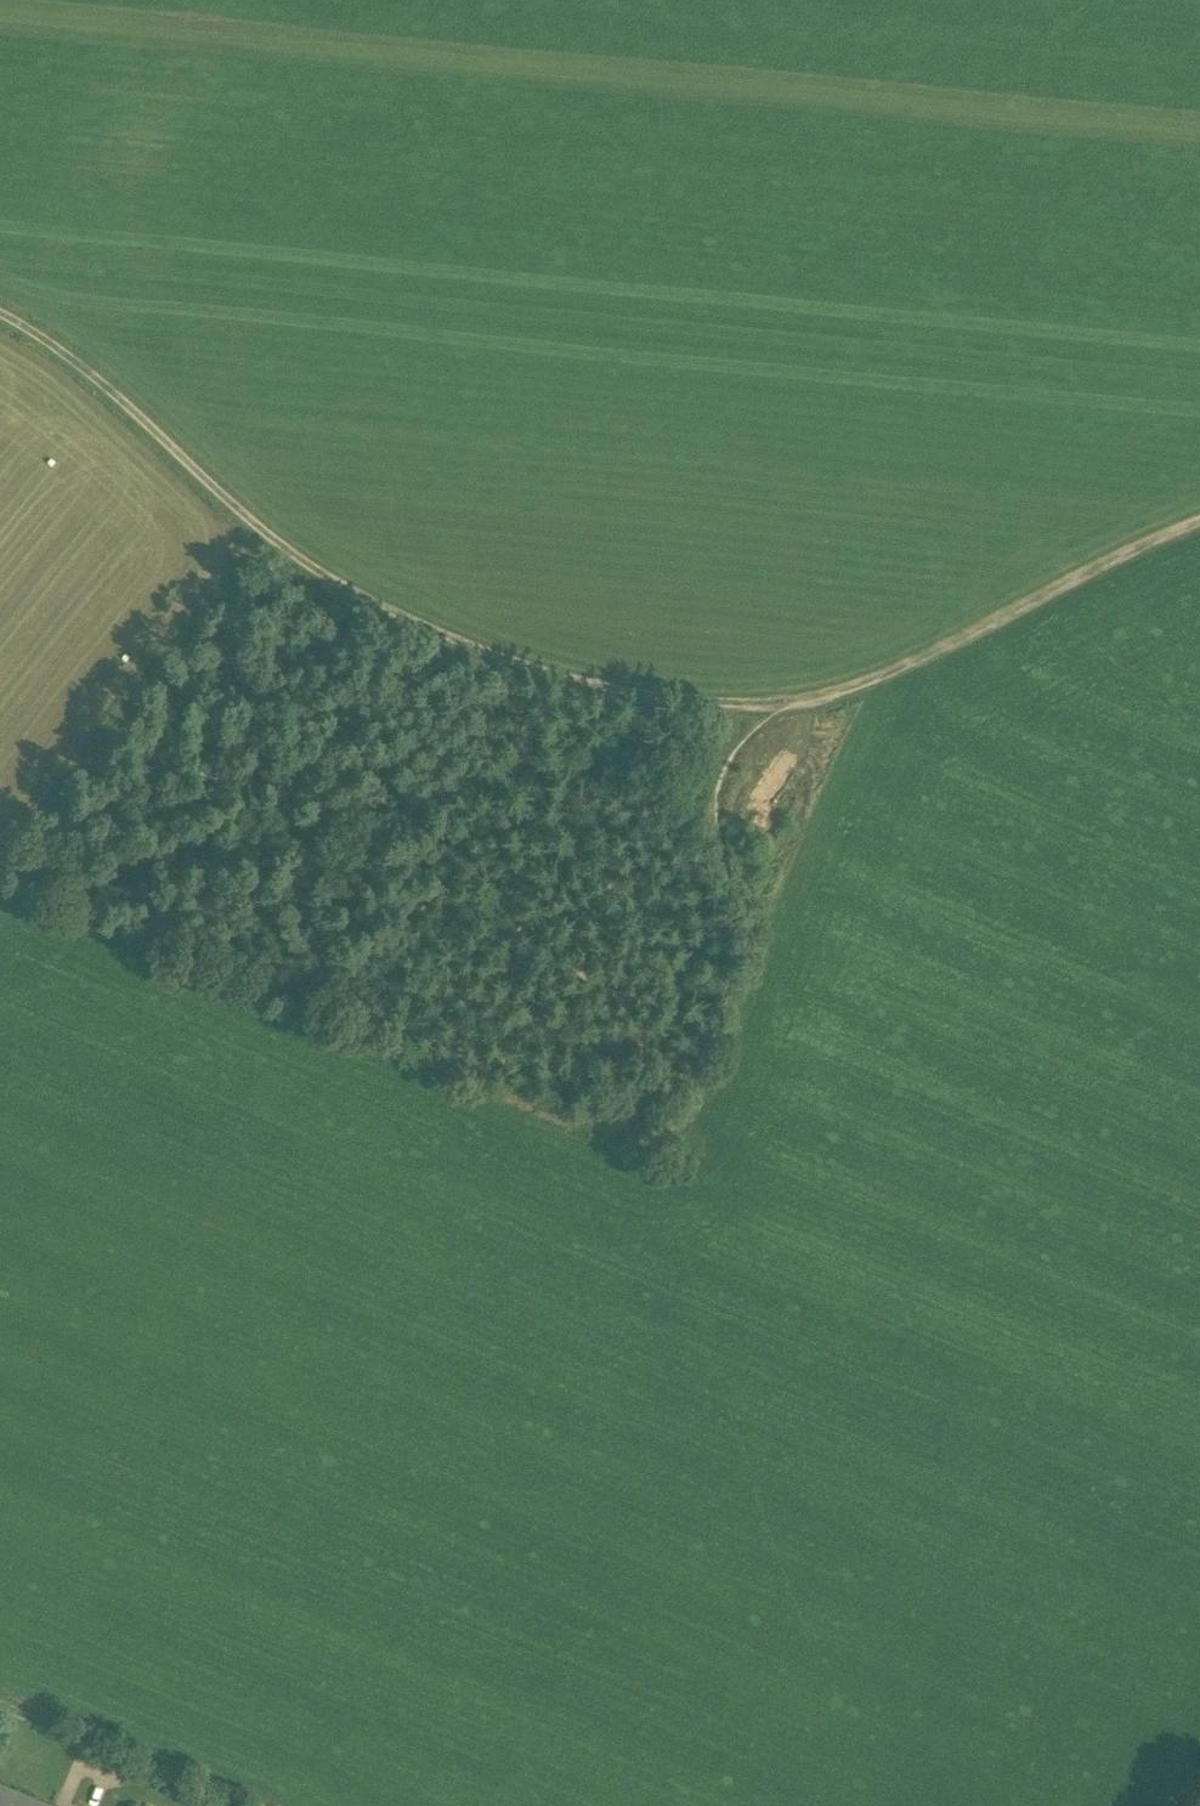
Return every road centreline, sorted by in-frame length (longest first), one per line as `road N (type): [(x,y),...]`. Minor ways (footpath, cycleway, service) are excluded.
road 1 (track): [(383,606),(245,518),(54,344),(0,315)]
road 2 (track): [(1199,537),(848,699),(774,709)]
road 3 (track): [(774,709),(623,690),(488,654),(383,606)]

